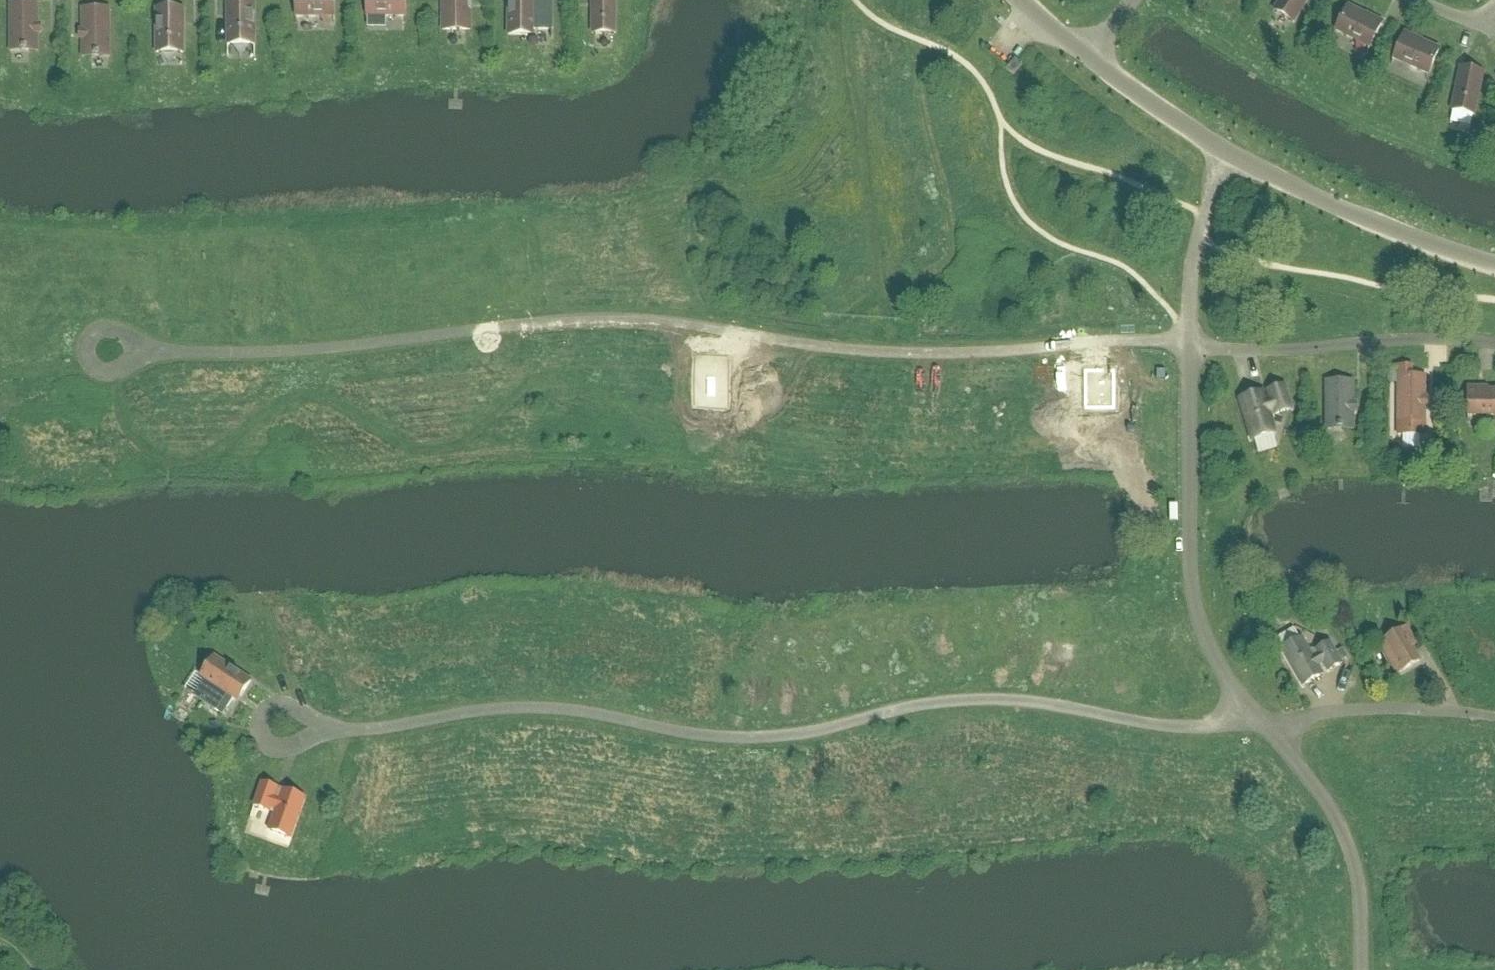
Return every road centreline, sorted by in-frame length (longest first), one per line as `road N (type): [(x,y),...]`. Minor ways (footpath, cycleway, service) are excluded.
road 1 (residential): [(1189,345),(889,354),(608,319),(334,351),(154,354)]
road 2 (residential): [(1268,723),(1178,729),(988,700),(755,739),(564,709),(333,730)]
road 3 (residential): [(1268,723),(1203,635),(1191,585),(1189,345)]
road 4 (residential): [(1494,346),(1431,340),(1230,351),(1189,345)]
road 5 (residential): [(1494,268),(1226,157)]
road 6 (residential): [(1361,969),(1361,889),(1342,827),(1268,723)]
road 7 (residential): [(1268,723),(1389,708),(1494,718)]
road 8 (residential): [(1189,345),(1191,280),(1226,157)]
road 9 (residential): [(1226,157),(1086,63)]
road 10 (residential): [(333,730),(273,707),(262,714),(258,737),(273,750),(294,749)]
road 11 (residential): [(154,354),(109,329),(93,333),(88,364),(118,373)]

